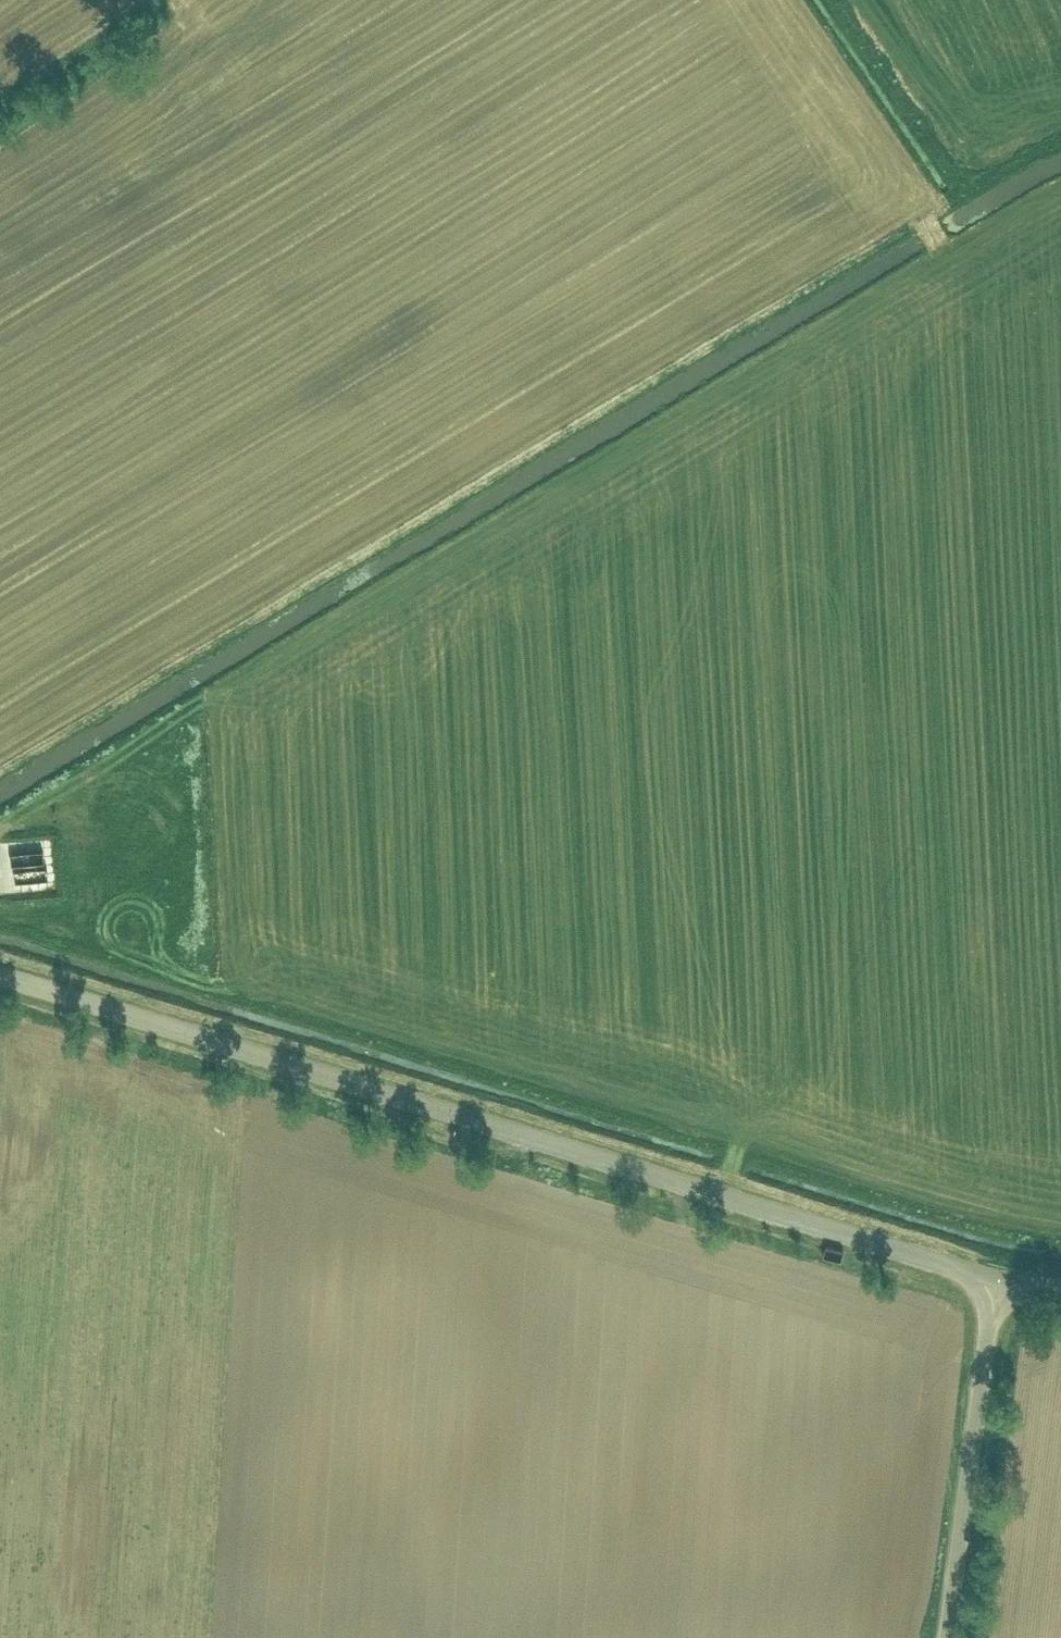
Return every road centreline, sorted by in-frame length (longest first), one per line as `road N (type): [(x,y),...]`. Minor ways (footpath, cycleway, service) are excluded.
road 1 (unclassified): [(993,1275),(0,972)]
road 2 (unclassified): [(946,1637),(993,1275)]

